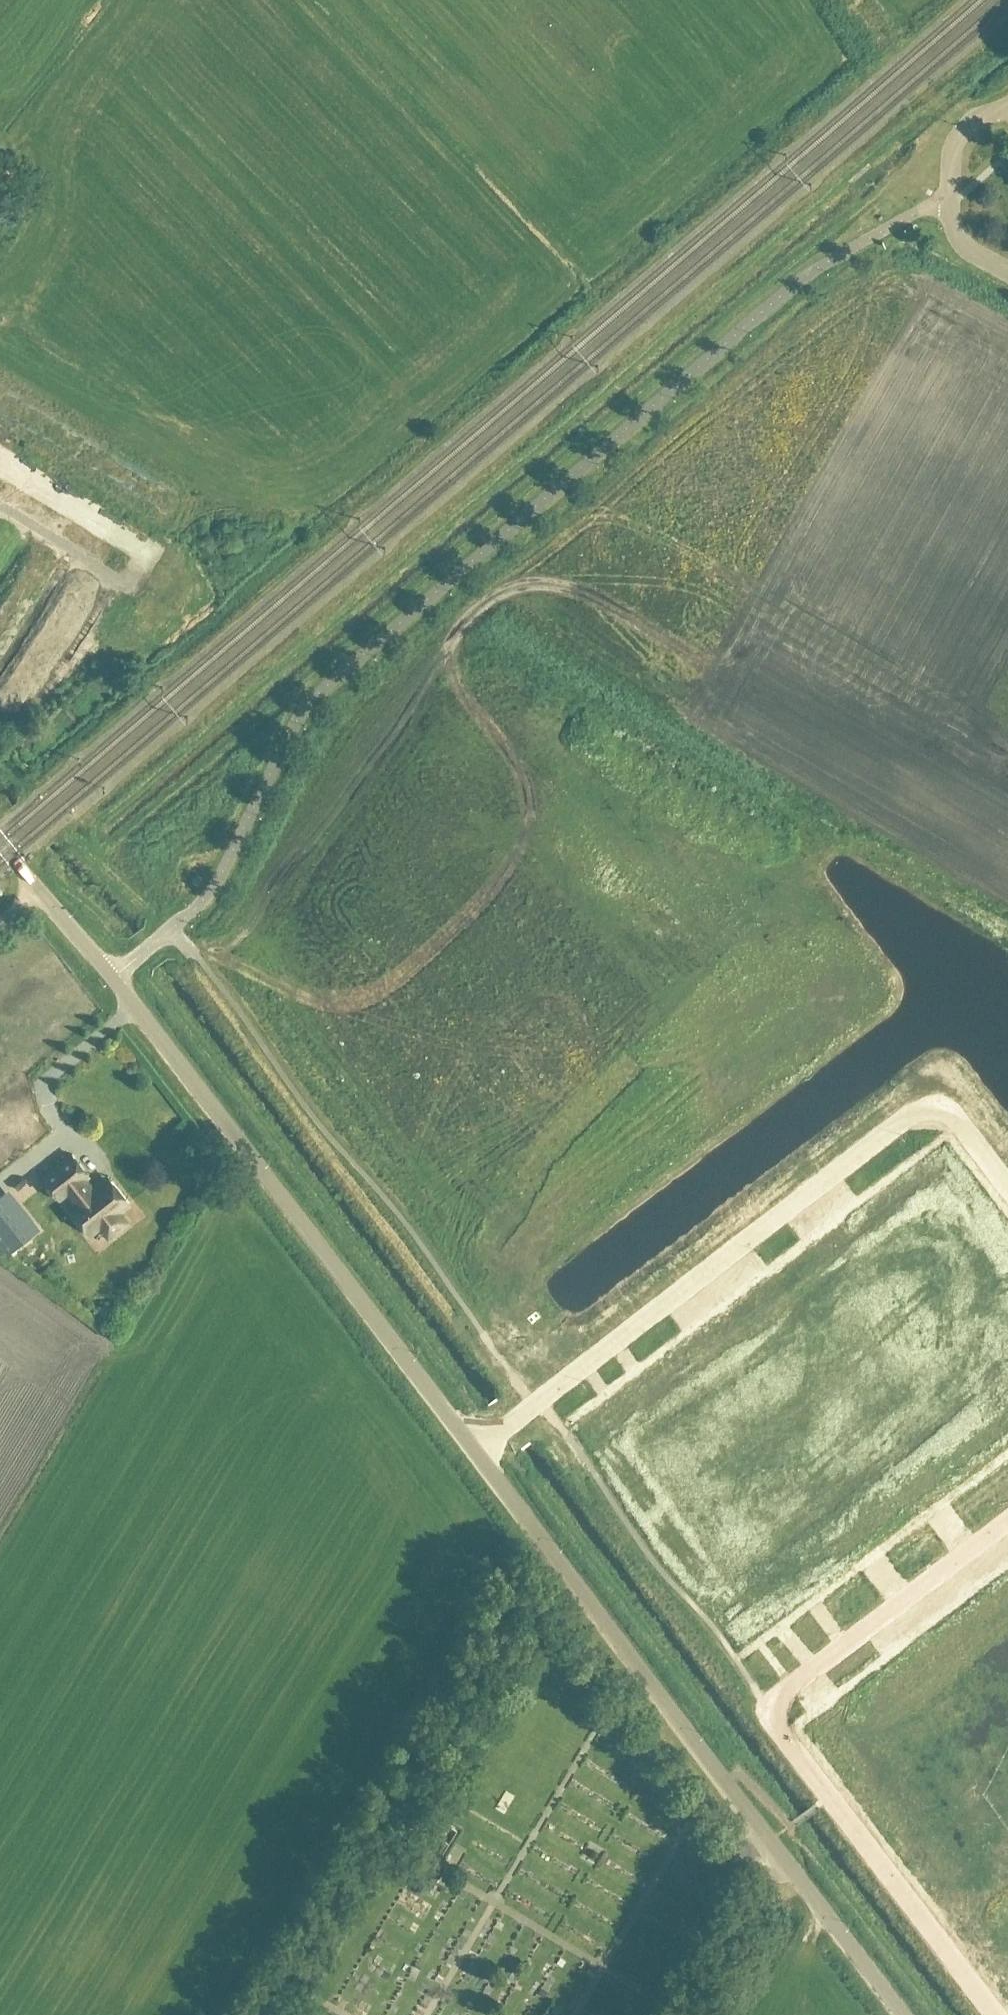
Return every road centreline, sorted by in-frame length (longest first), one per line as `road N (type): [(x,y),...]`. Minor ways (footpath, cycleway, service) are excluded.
road 1 (unclassified): [(473,1451),(115,978),(0,848)]
road 2 (unclassified): [(898,2014),(473,1451)]
road 3 (residential): [(1007,1188),(951,1114),(937,1108),(914,1114),(473,1451)]
road 4 (residential): [(1007,1523),(779,1693),(775,1724),(994,2014)]
road 5 (residential): [(1007,278),(971,259),(952,233),(956,141),(984,115),(1007,108)]

